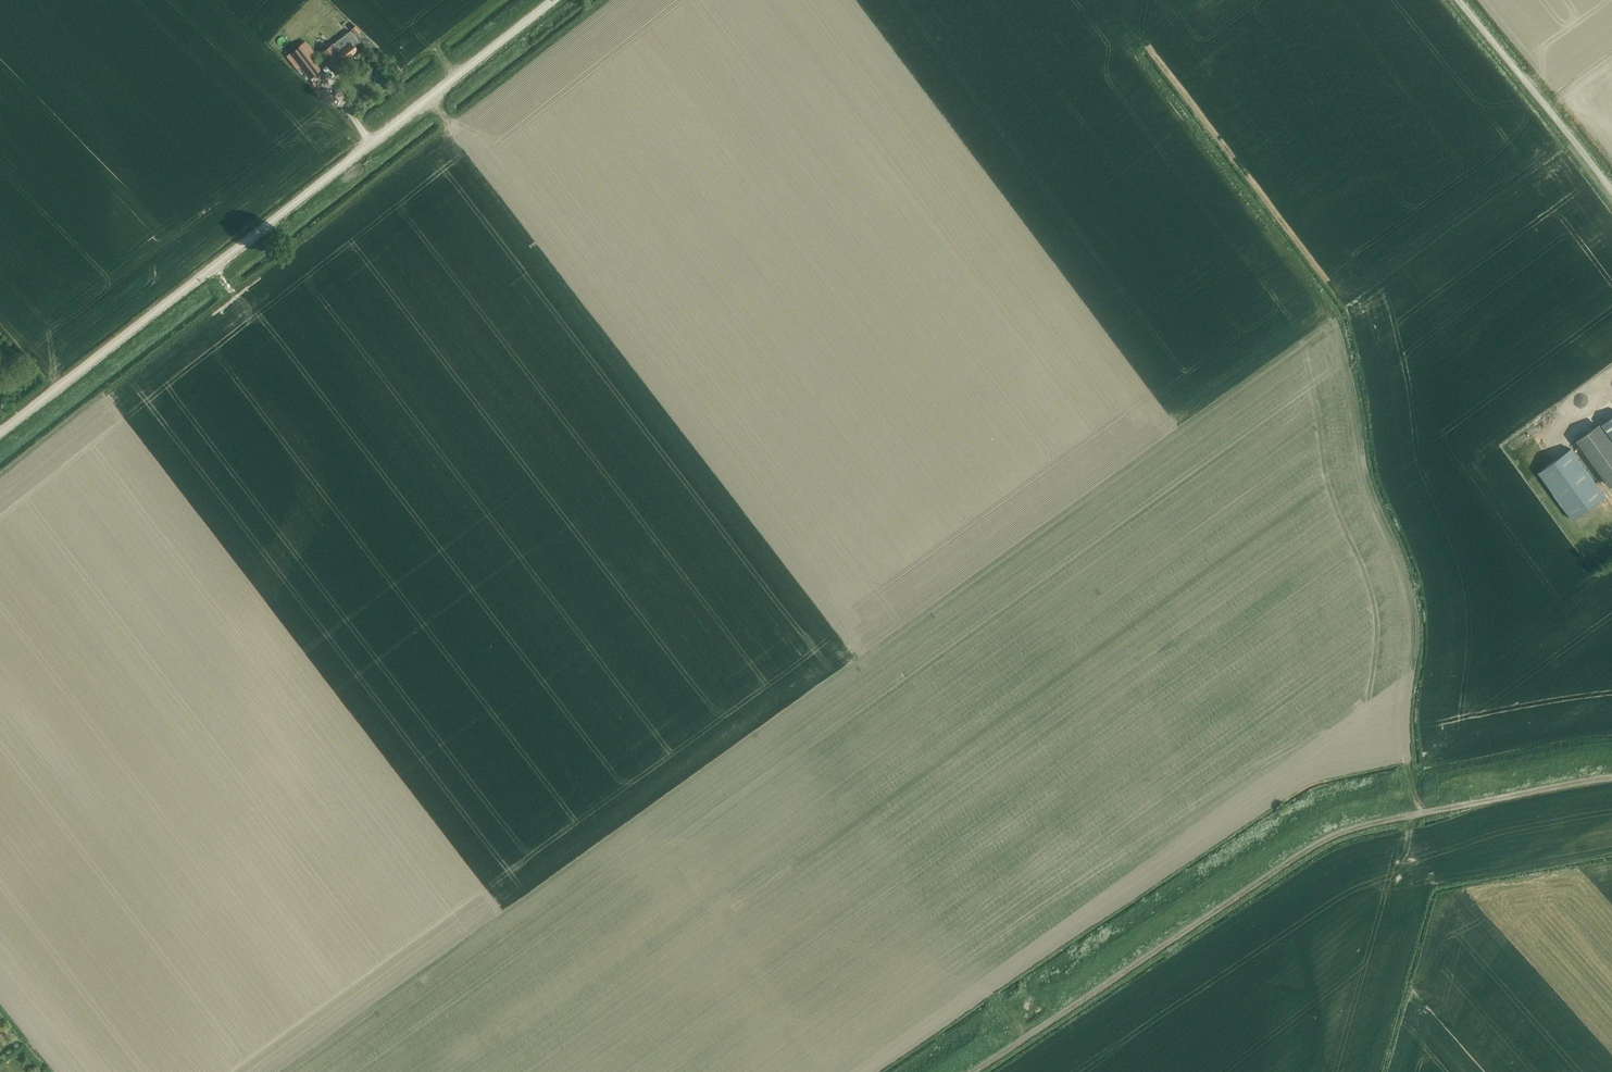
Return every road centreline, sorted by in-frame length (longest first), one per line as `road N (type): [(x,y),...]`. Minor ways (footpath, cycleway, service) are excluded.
road 1 (track): [(968,1071),(1327,840),(1611,778)]
road 2 (unclassified): [(0,435),(553,0)]
road 3 (unclassified): [(1611,191),(1460,0)]

